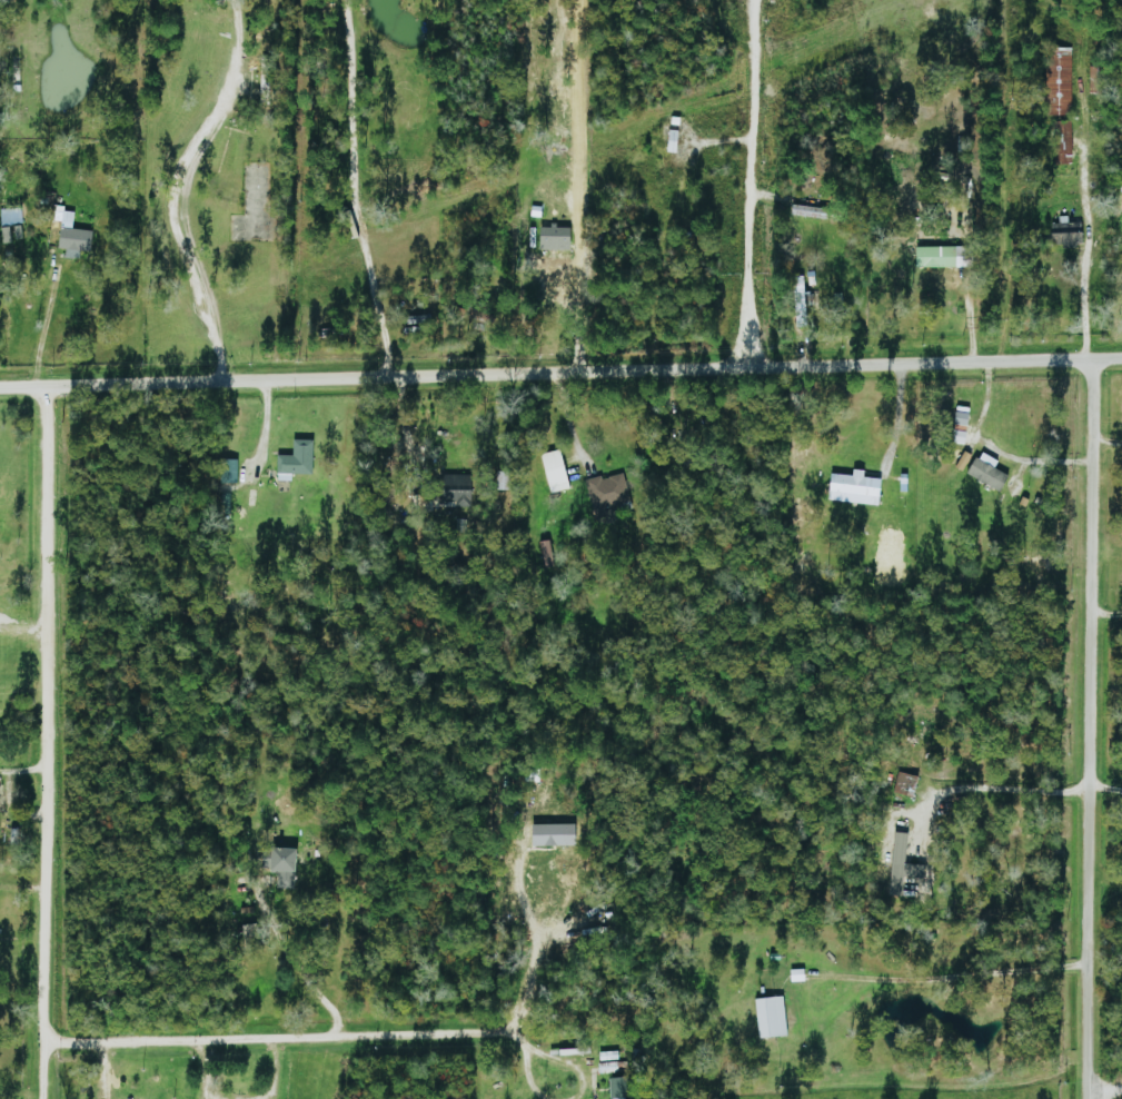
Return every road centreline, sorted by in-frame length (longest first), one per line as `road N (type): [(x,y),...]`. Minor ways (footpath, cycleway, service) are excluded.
road 1 (residential): [(0,382),(743,368),(1121,350)]
road 2 (residential): [(1096,350),(1094,1098)]

